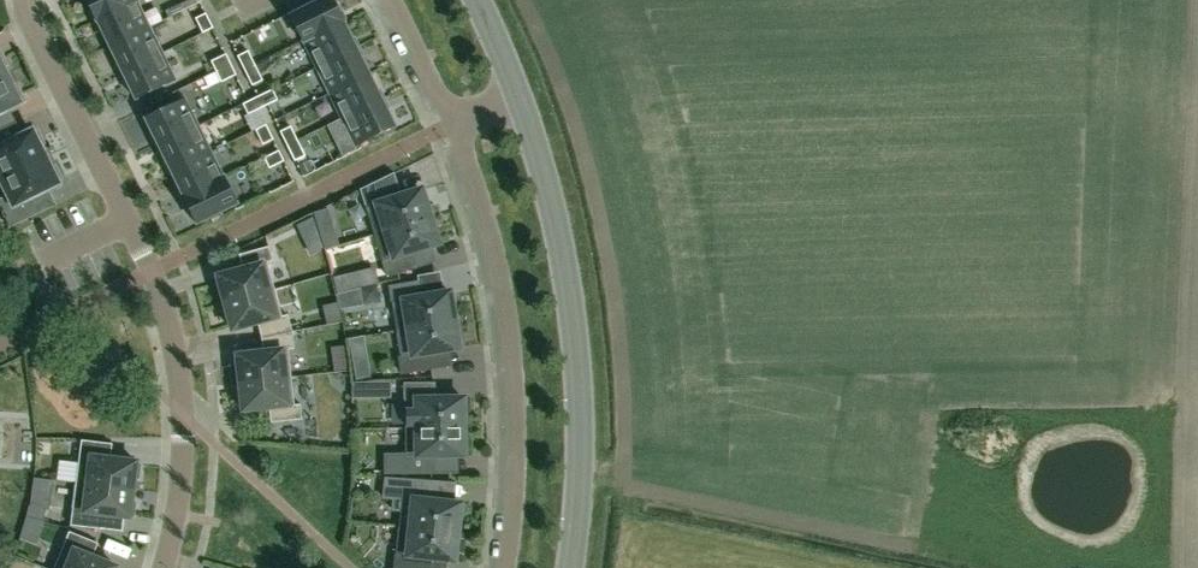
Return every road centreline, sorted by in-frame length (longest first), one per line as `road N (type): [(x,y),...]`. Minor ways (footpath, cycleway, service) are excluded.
road 1 (residential): [(25,0),(154,269),(178,348),(180,499),(163,567)]
road 2 (tertiary): [(567,567),(579,425),(568,275),(517,92)]
road 3 (residential): [(508,567),(518,486),(516,380),(479,190),(452,121)]
road 4 (residential): [(452,121),(394,0)]

